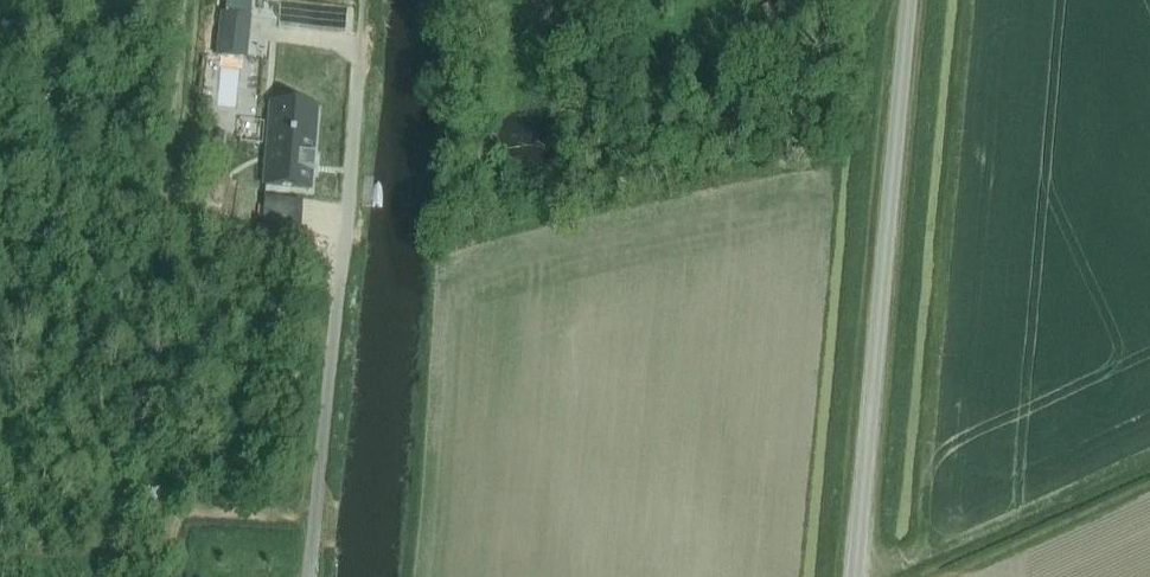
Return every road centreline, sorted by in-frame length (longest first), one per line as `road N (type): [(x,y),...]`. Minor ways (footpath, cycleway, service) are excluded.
road 1 (unclassified): [(853,576),(908,0)]
road 2 (unclassified): [(308,576),(360,66)]

